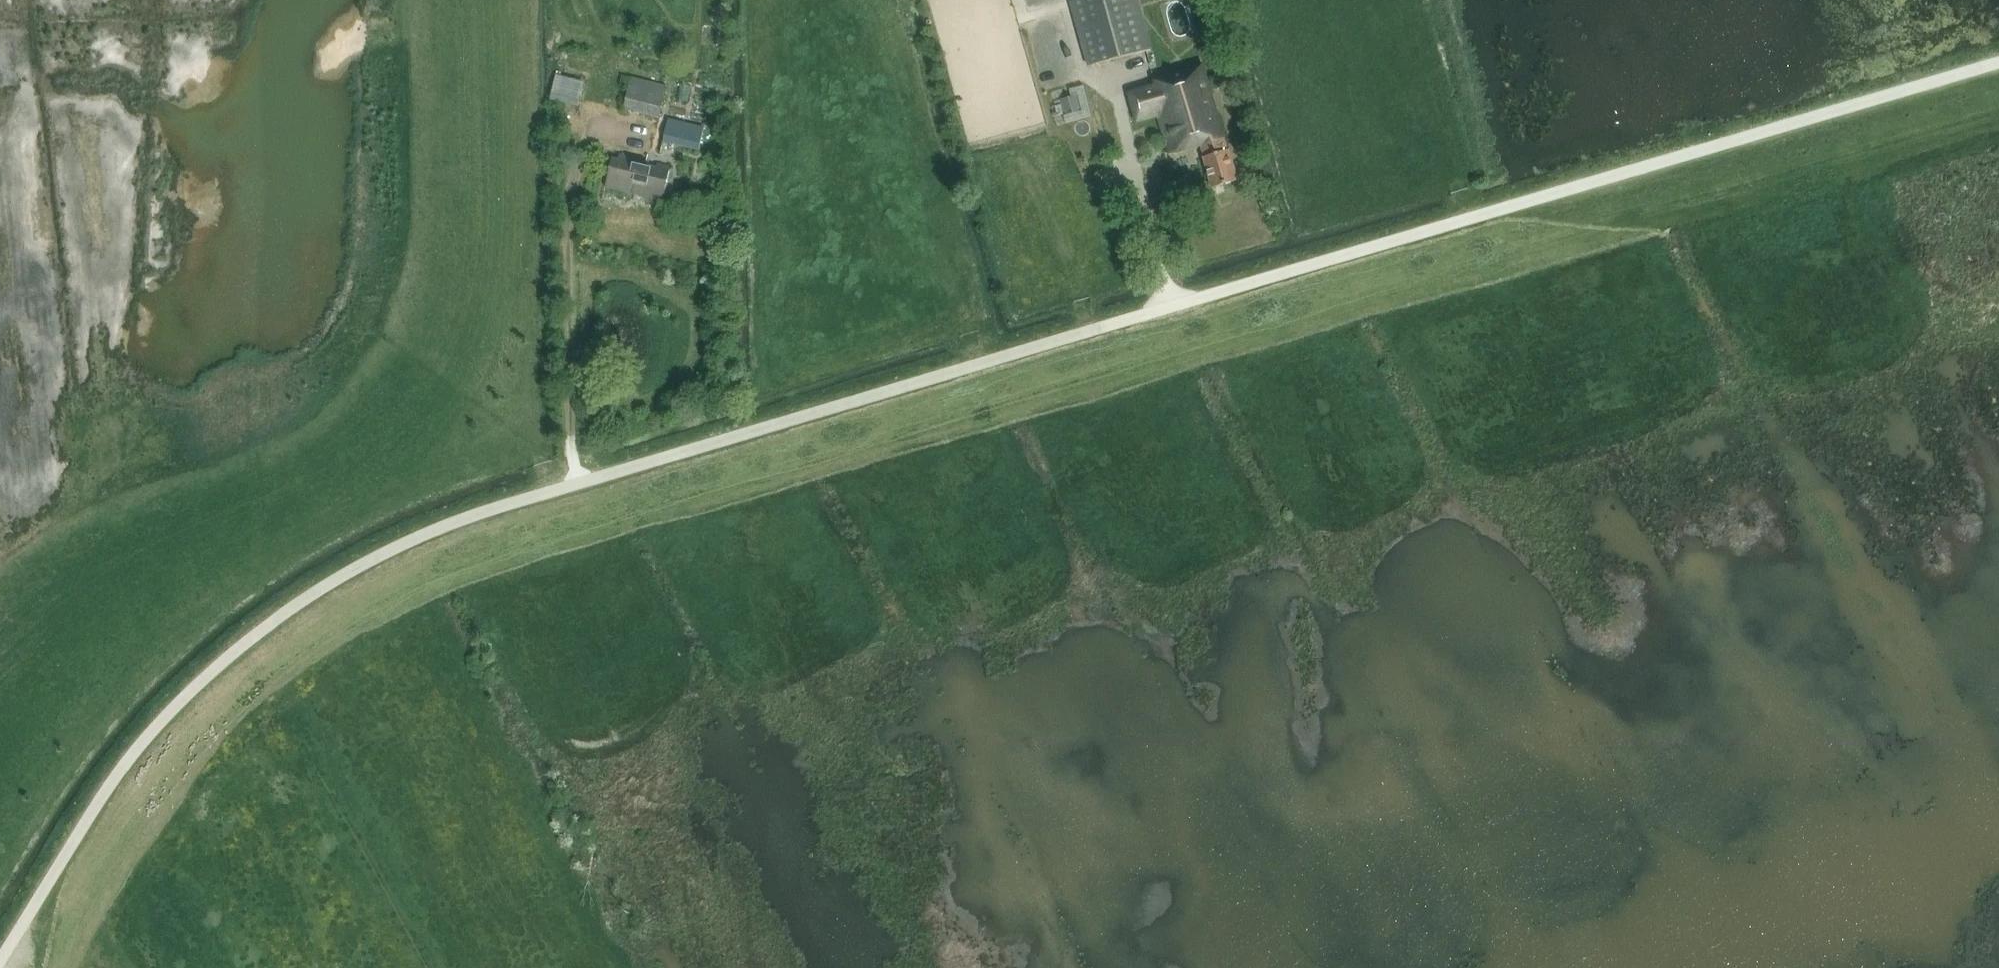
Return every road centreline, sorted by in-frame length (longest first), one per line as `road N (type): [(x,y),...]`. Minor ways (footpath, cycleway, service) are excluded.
road 1 (unclassified): [(0,961),(115,775),(168,713),(272,621),(415,538),(573,483),(1998,61)]
road 2 (track): [(573,483),(567,205),(587,125)]

